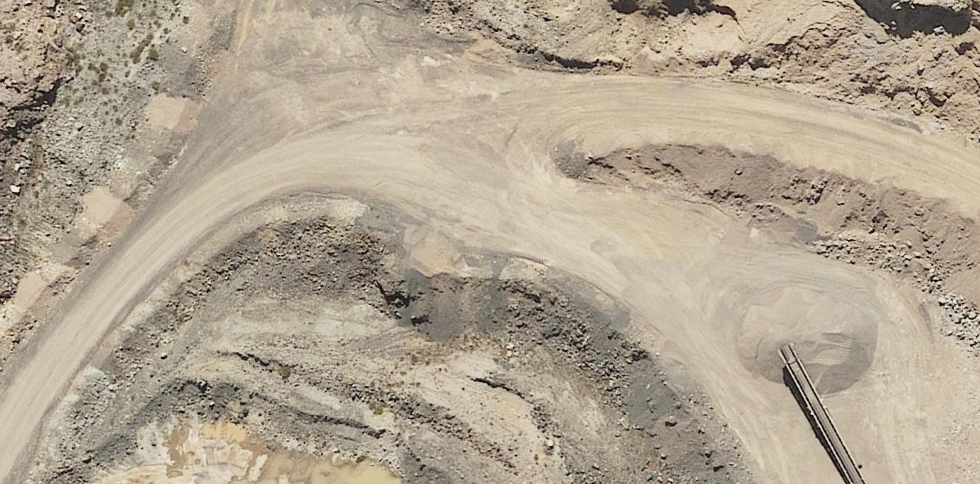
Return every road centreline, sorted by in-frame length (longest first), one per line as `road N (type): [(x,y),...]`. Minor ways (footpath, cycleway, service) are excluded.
road 1 (track): [(0,444),(86,321),(172,228),(284,166),(401,134),(567,108),(716,102),(851,131),(979,181)]
road 2 (track): [(284,166),(408,167),(534,210),(642,270),(755,371),(825,483)]

